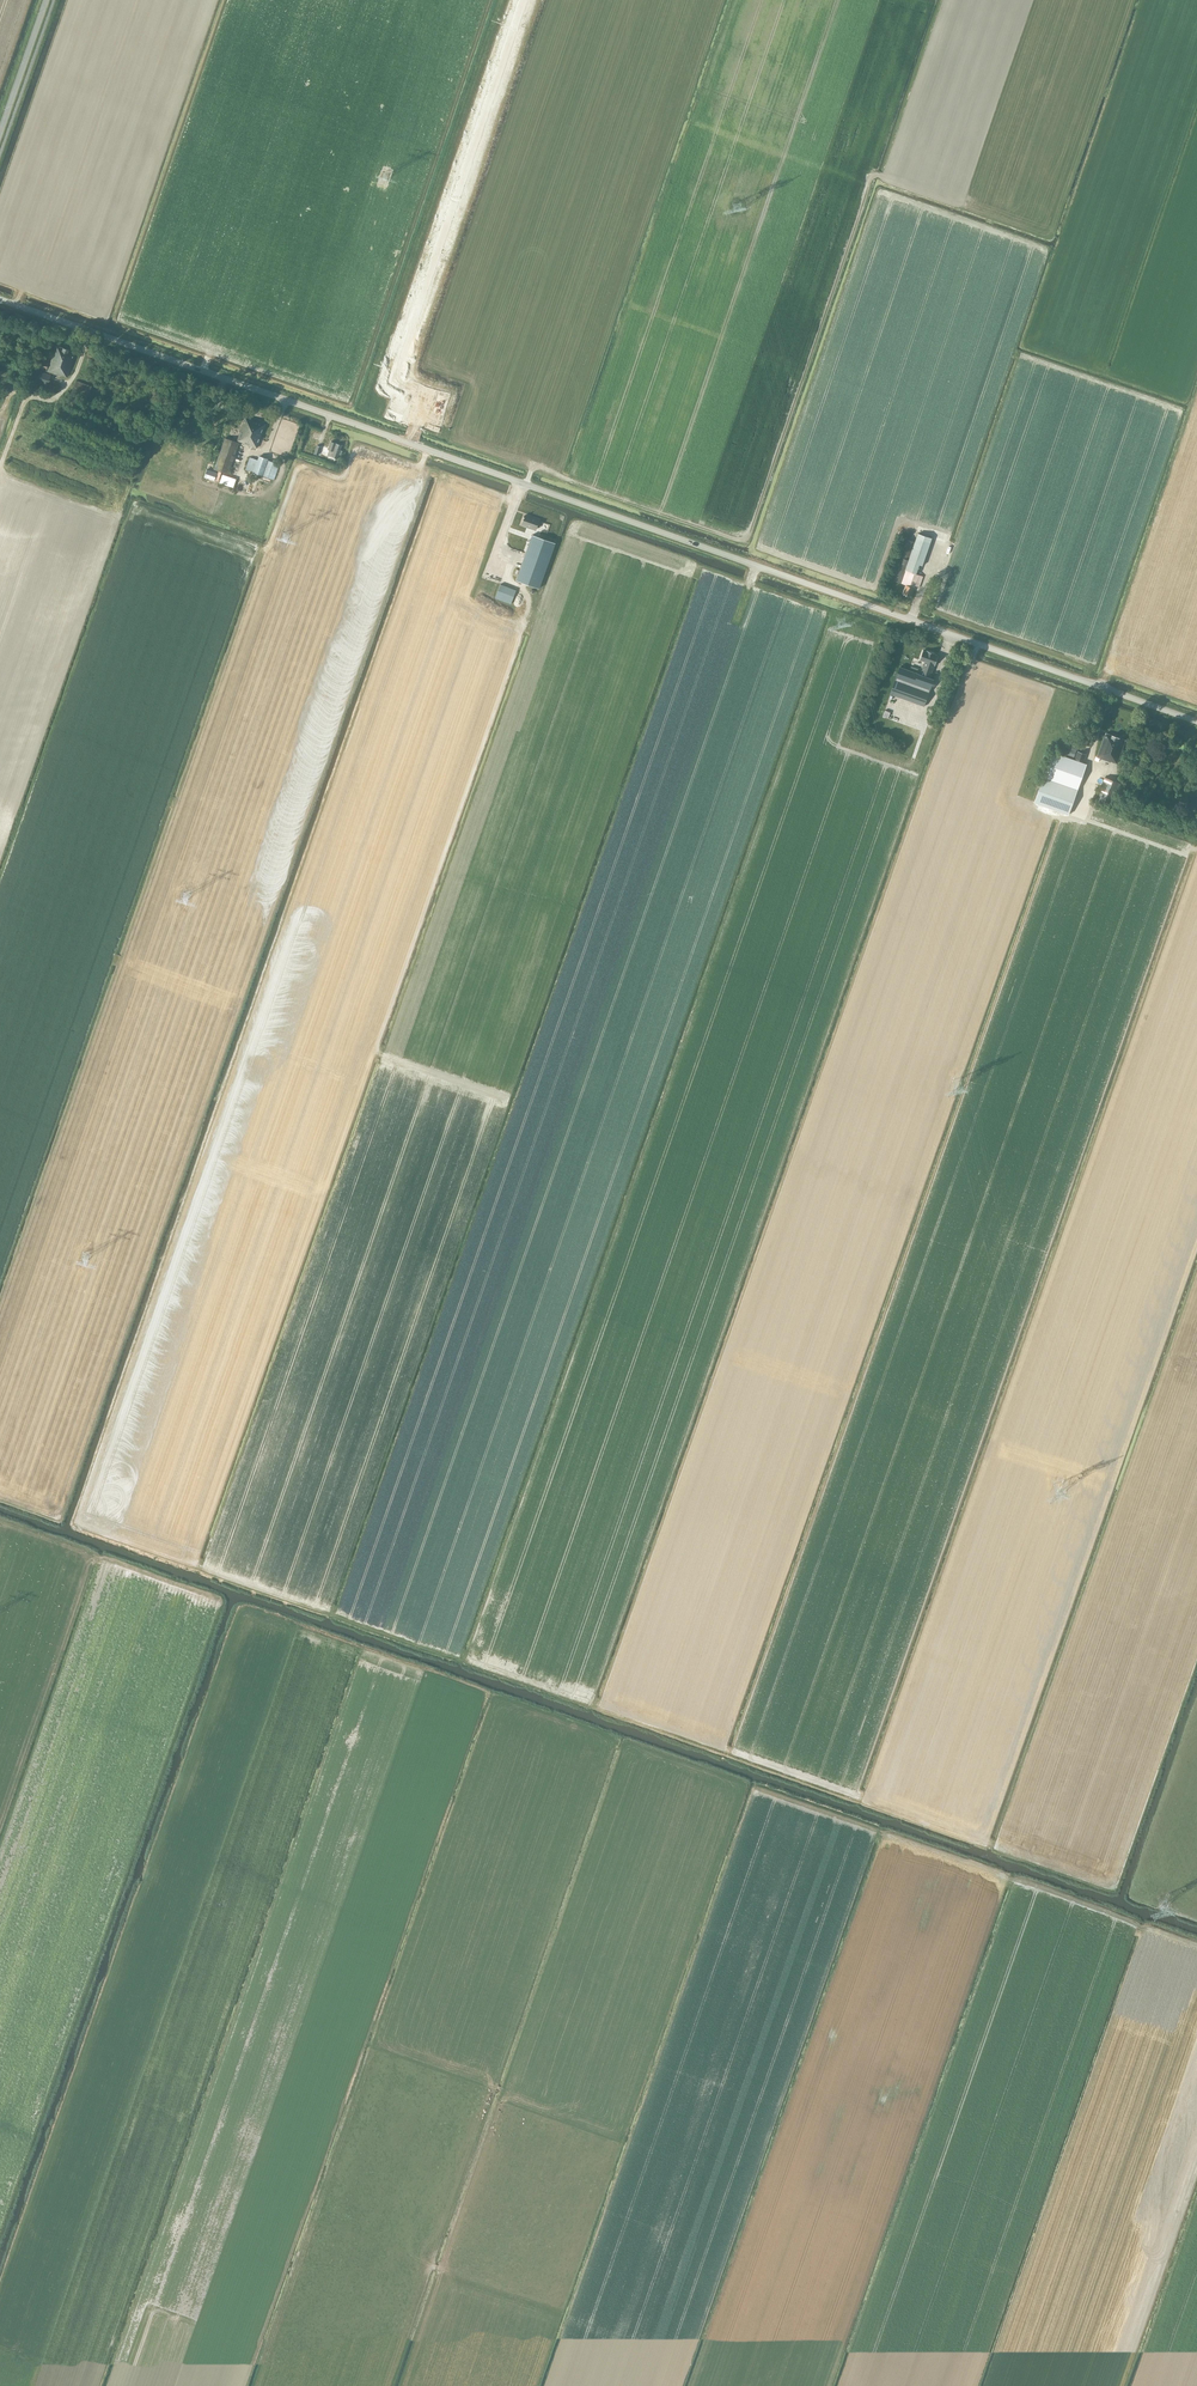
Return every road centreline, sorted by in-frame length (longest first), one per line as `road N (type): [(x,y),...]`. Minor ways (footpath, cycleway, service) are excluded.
road 1 (unclassified): [(1196,723),(0,300)]
road 2 (tertiary): [(0,133),(46,0)]

